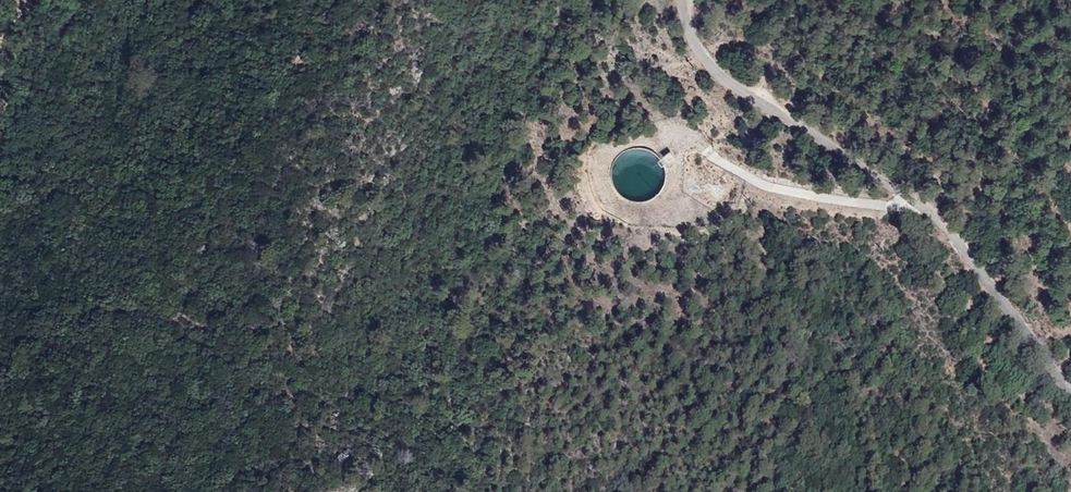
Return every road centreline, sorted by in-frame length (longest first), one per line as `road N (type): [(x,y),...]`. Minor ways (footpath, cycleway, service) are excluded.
road 1 (unclassified): [(695,0),(709,58),(931,204)]
road 2 (unclassified): [(931,204),(865,207),(790,195),(739,173),(698,139),(674,165)]
road 3 (unclassified): [(931,204),(1070,385)]

